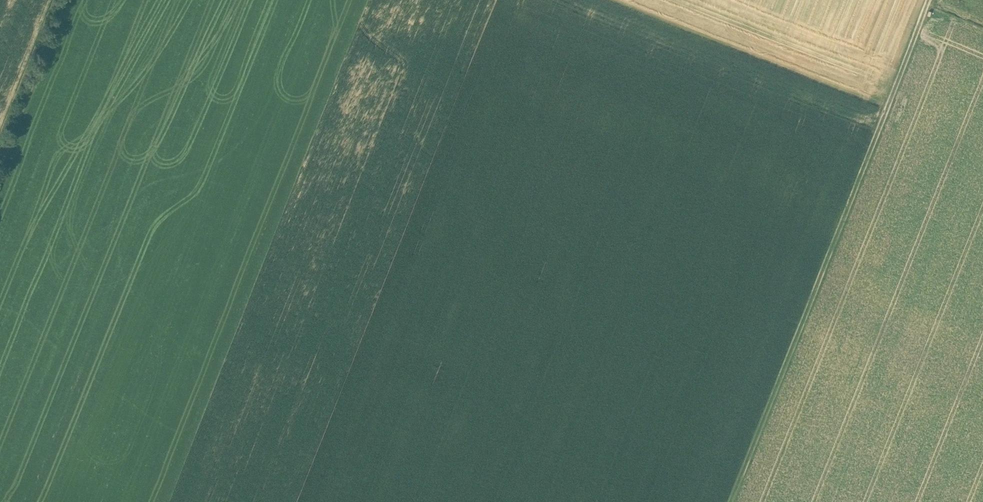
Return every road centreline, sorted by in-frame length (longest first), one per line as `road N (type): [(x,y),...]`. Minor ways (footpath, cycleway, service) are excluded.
road 1 (track): [(733,501),(932,0)]

